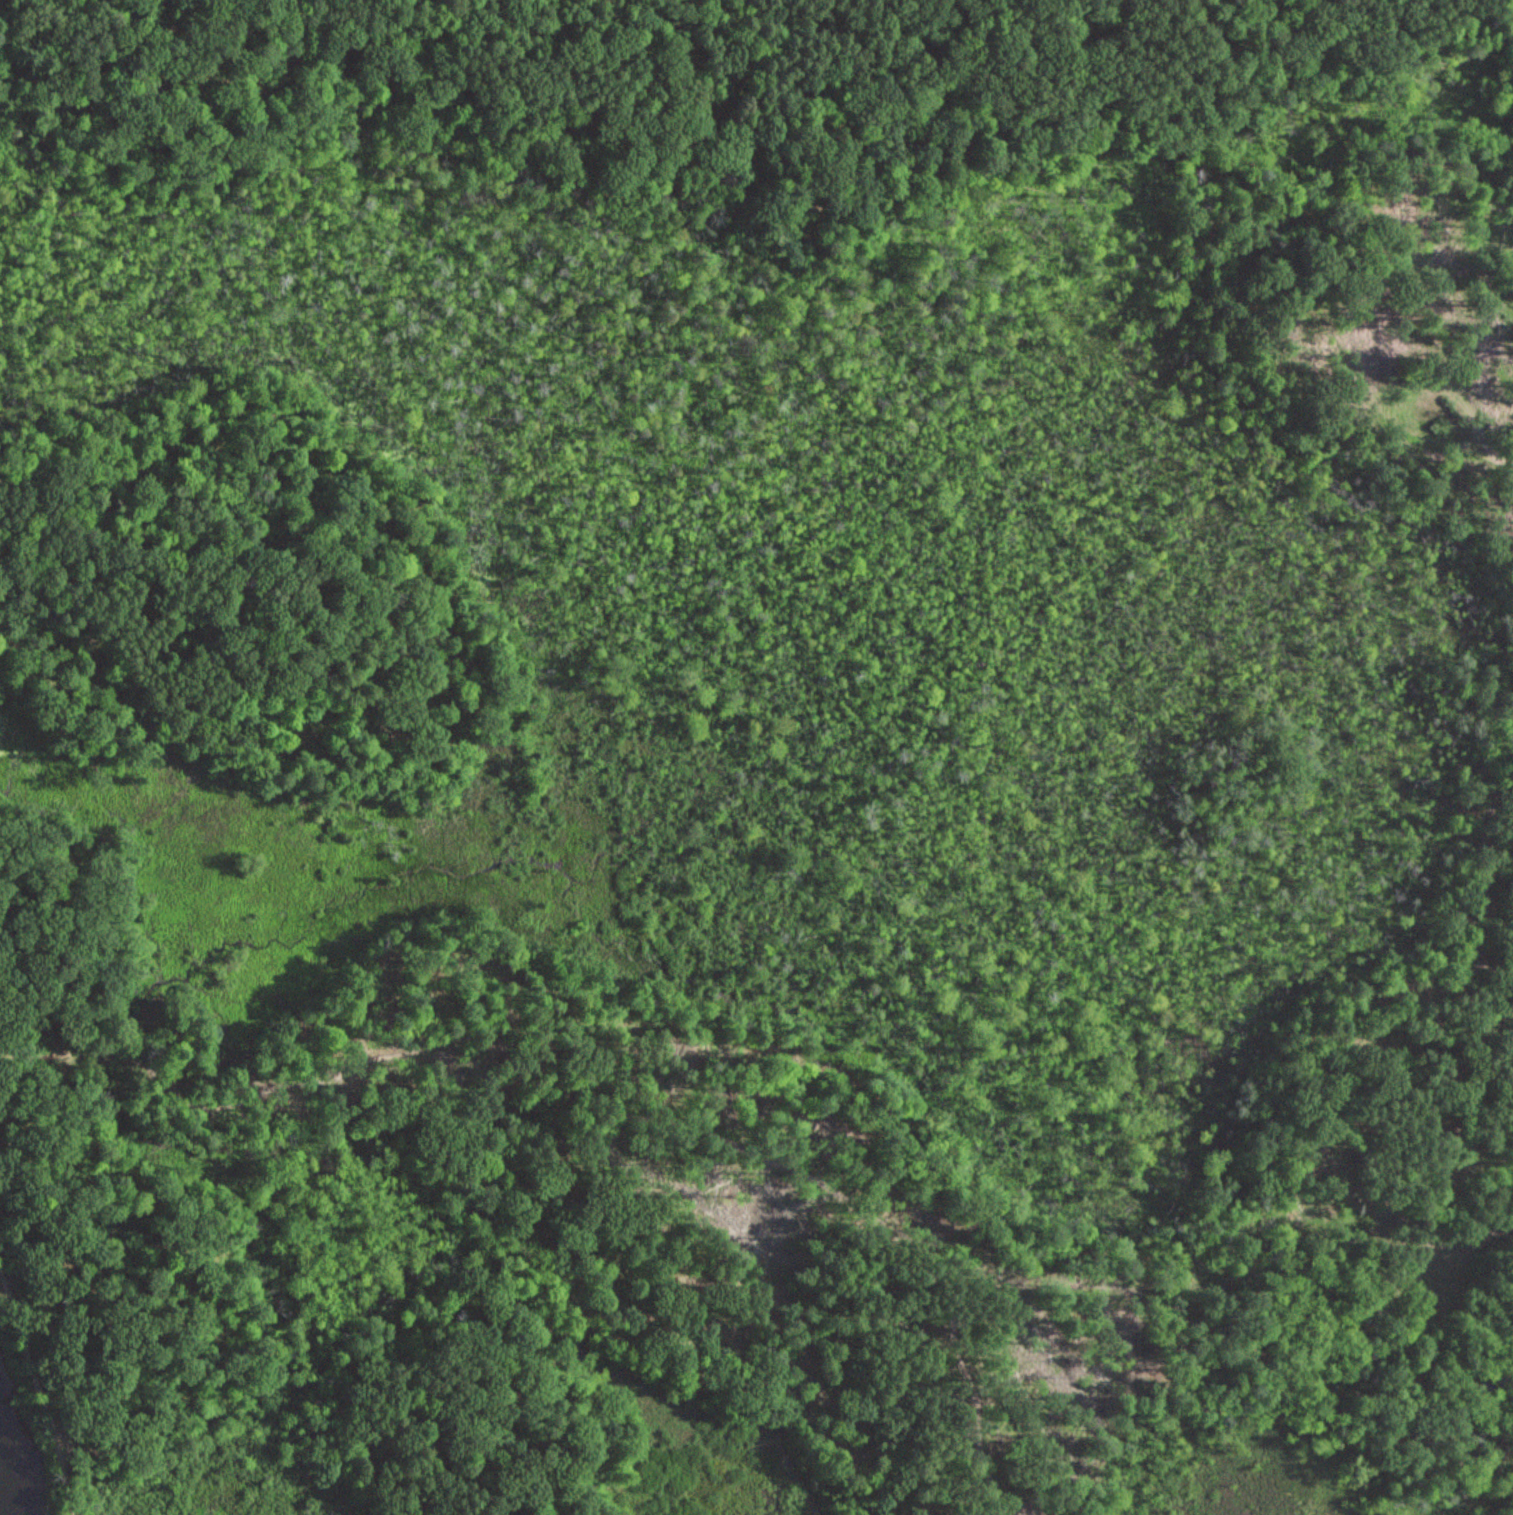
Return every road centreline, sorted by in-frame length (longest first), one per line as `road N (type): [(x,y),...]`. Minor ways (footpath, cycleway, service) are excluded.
road 1 (residential): [(540,1039),(558,1092),(673,1123),(827,1187),(934,1271),(953,1309),(954,1343),(978,1402),(979,1440),(1002,1514)]

